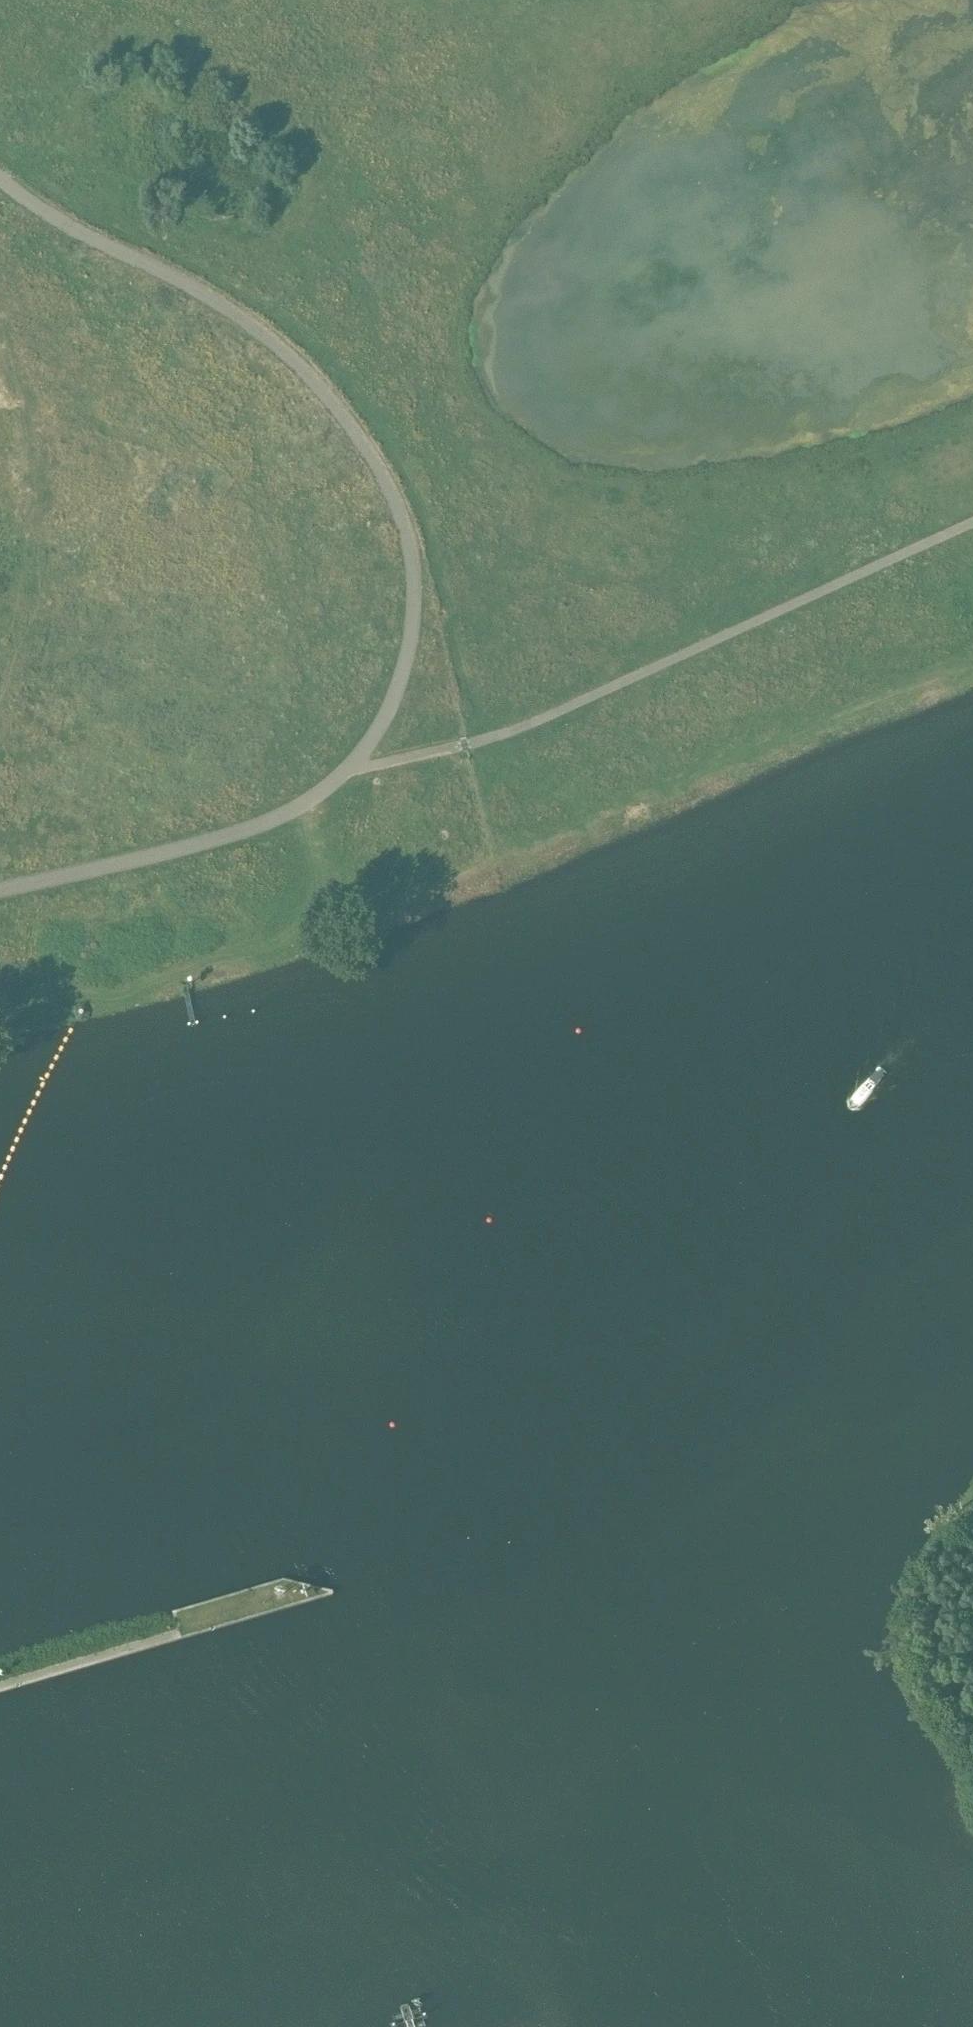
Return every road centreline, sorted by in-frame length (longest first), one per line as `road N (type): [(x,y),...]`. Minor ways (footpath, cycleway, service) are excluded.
road 1 (unclassified): [(0,892),(228,836),(295,811),(378,733),(409,659),(416,615),(409,537),(385,476),(347,416),(283,346),(209,291),(55,218),(0,177)]

